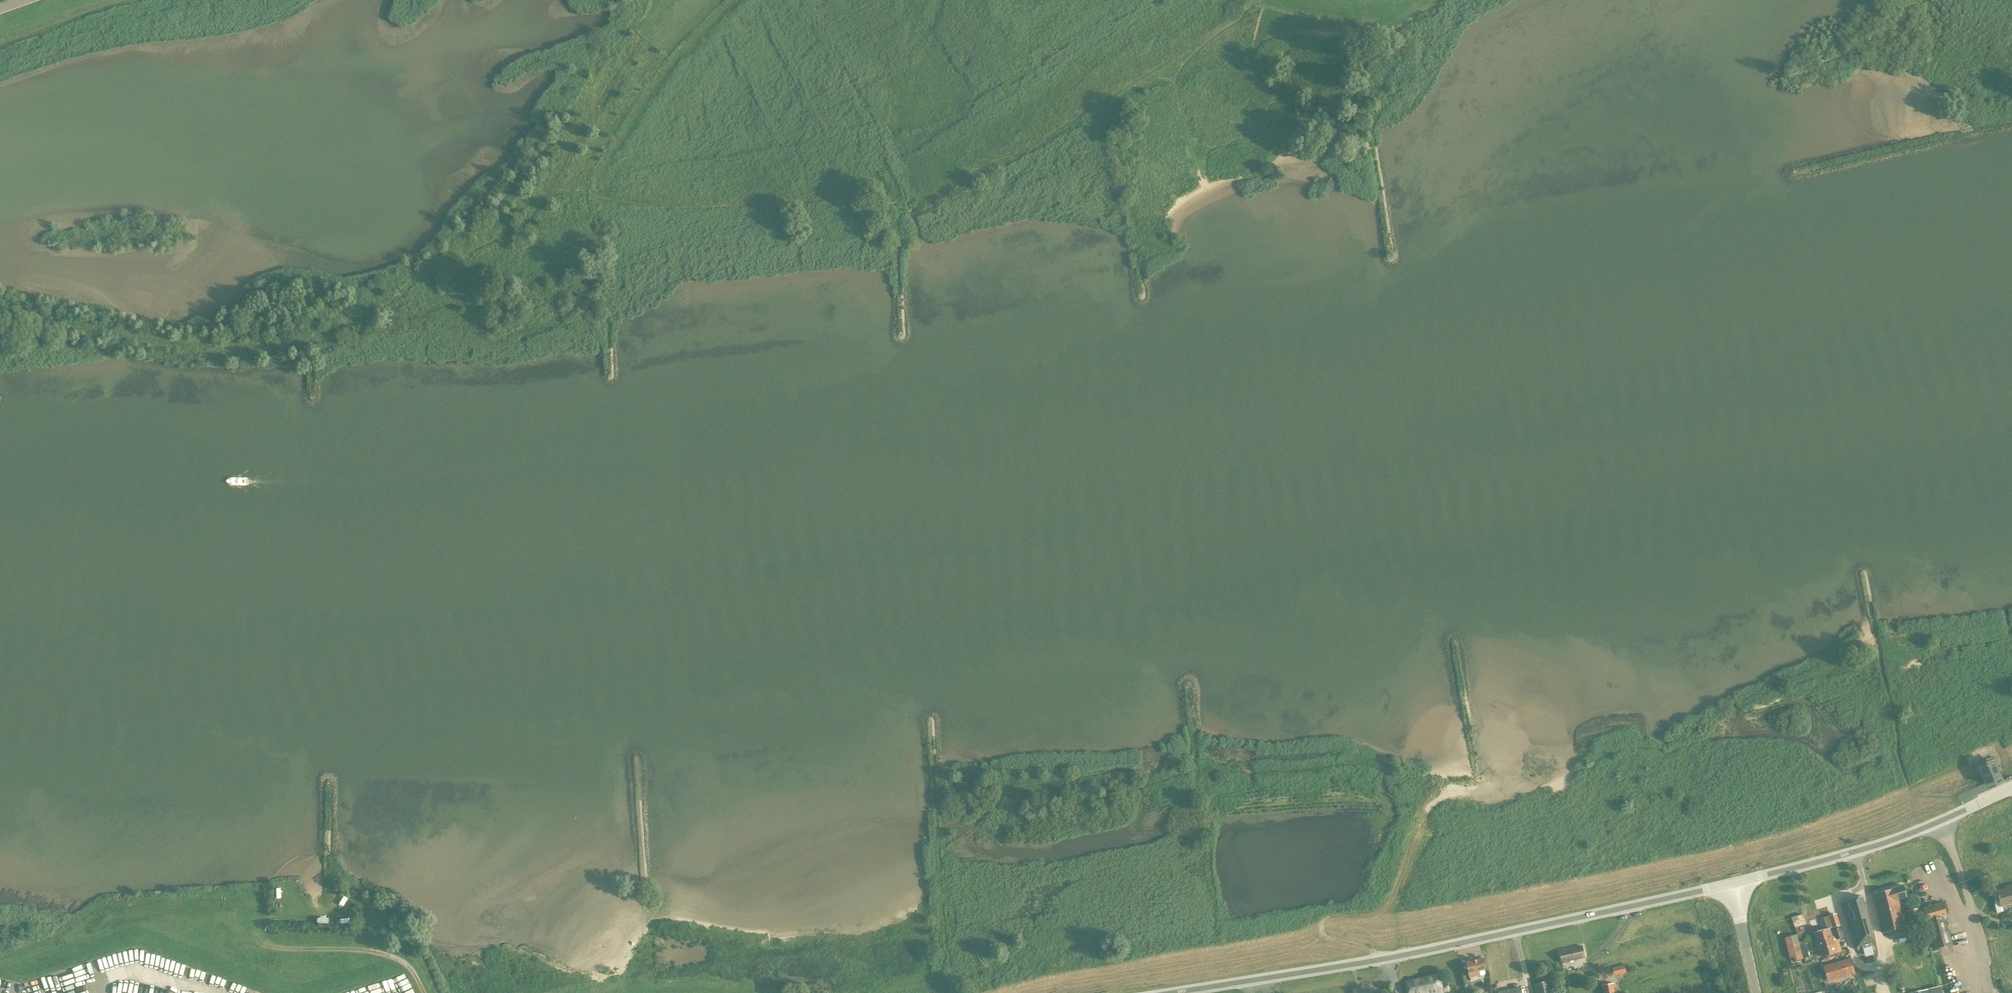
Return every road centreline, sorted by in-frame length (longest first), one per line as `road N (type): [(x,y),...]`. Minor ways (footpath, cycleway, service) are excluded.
road 1 (track): [(648,33),(542,211),(357,324),(308,342),(244,349),(172,345),(19,316)]
road 2 (tertiary): [(1172,992),(1389,958),(1733,884)]
road 3 (tertiary): [(1733,884),(1891,840),(2011,788)]
road 4 (track): [(270,945),(402,960),(426,992)]
road 5 (track): [(1223,951),(1320,939),(1381,960)]

